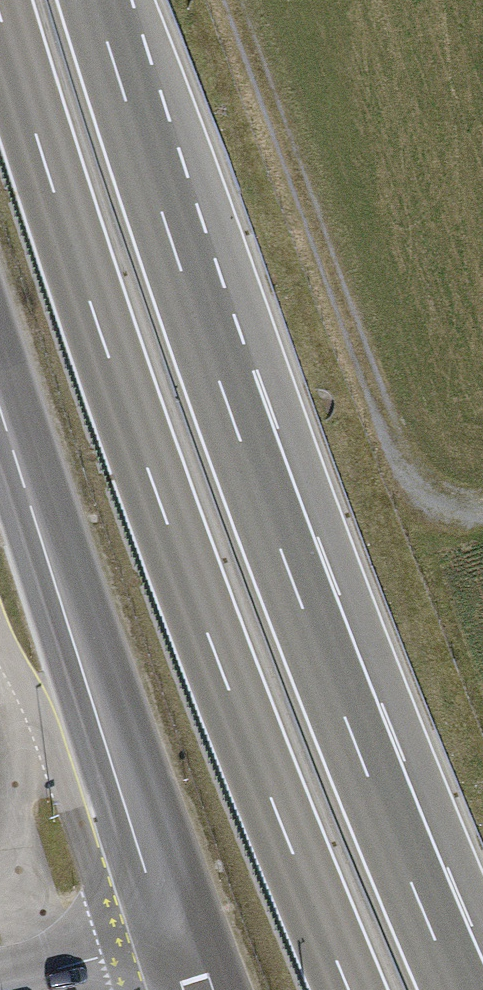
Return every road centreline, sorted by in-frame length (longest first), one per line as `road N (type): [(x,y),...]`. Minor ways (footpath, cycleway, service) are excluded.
road 1 (trunk): [(453,989),(296,603),(93,0)]
road 2 (trunk): [(0,27),(204,641),(344,989)]
road 3 (primary): [(0,420),(86,695),(173,933)]
road 4 (residential): [(0,982),(173,933)]

